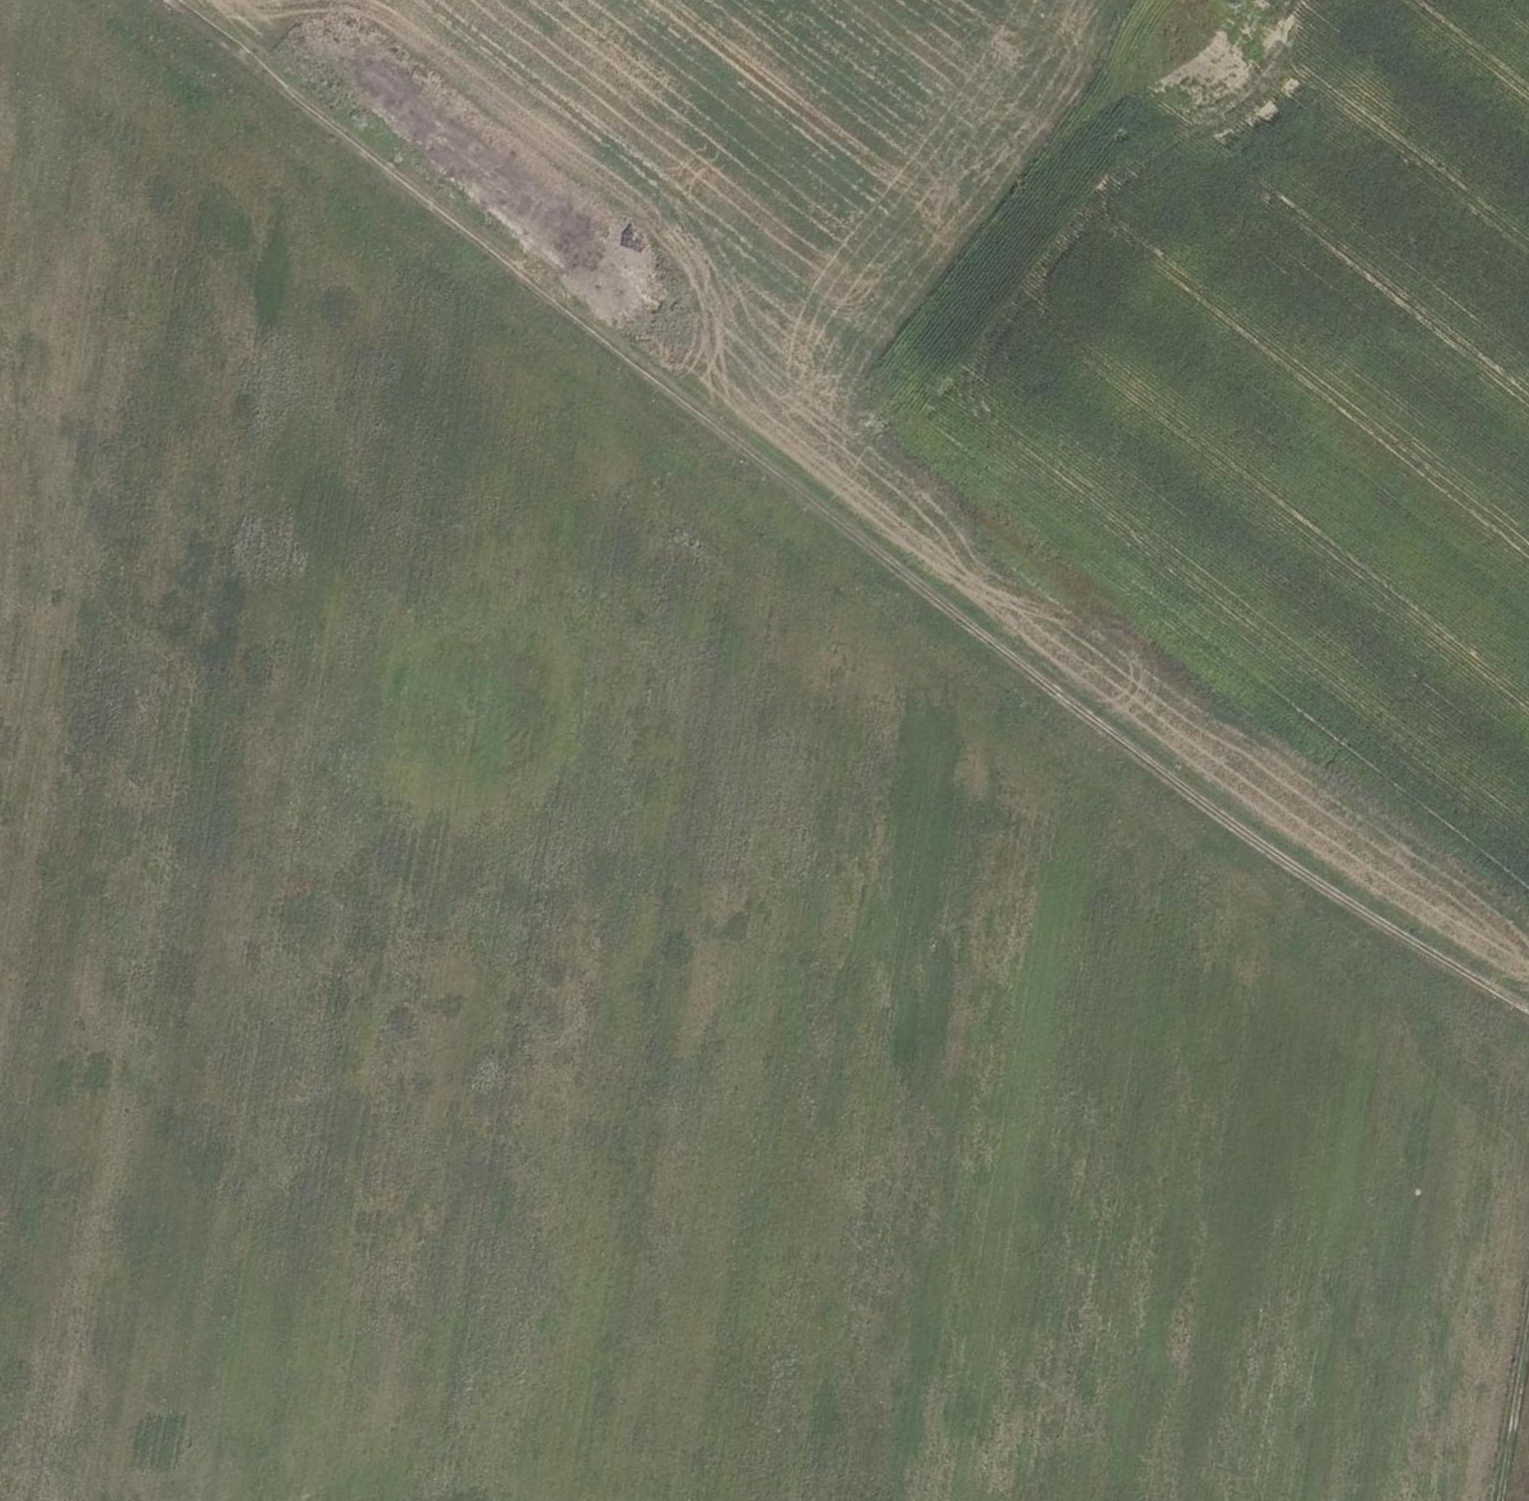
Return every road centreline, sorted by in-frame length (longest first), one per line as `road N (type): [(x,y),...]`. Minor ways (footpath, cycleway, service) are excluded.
road 1 (track): [(1528,1013),(1249,840),(166,0)]
road 2 (track): [(1496,1500),(1528,1316)]

